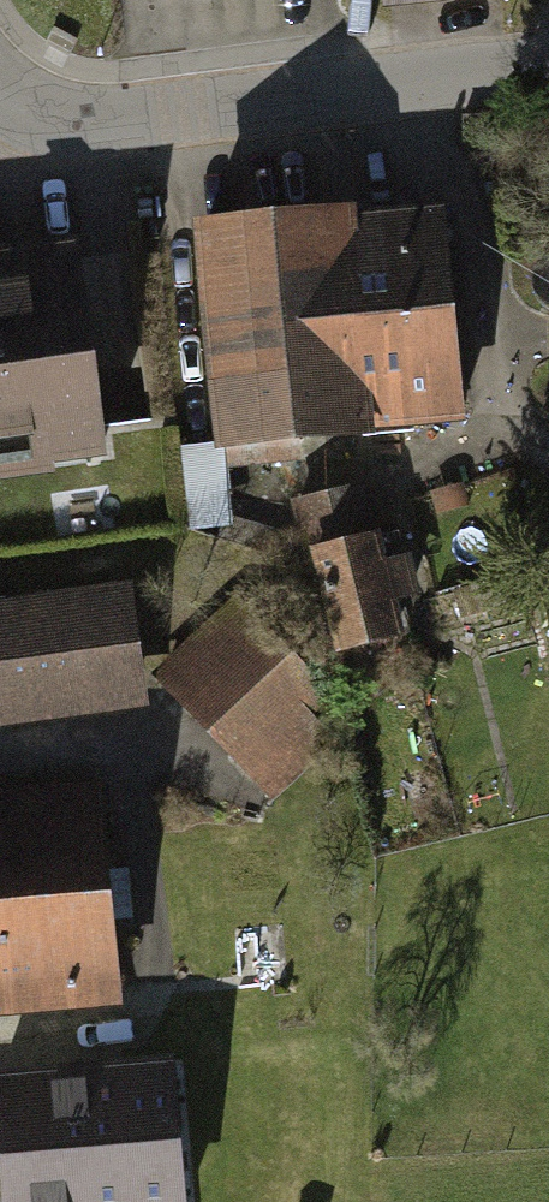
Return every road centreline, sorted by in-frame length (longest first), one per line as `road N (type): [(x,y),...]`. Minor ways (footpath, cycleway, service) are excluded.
road 1 (residential): [(548,63),(0,141)]

